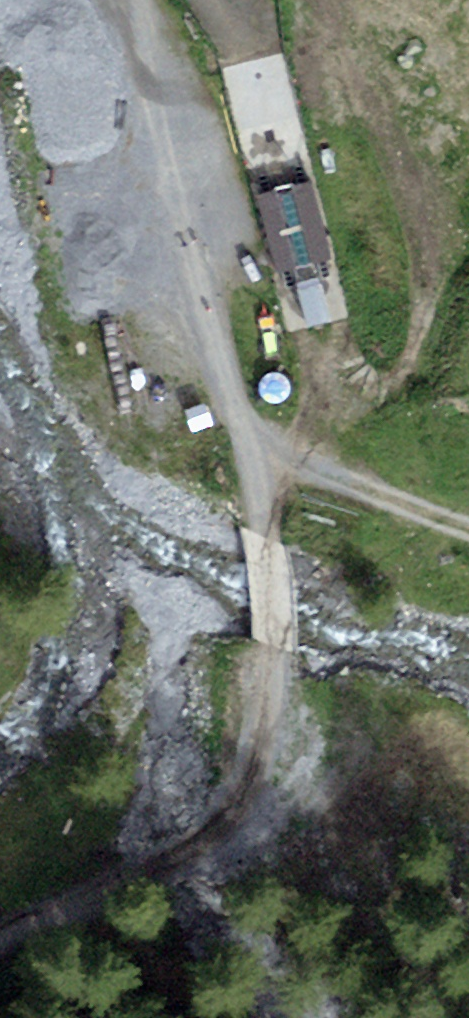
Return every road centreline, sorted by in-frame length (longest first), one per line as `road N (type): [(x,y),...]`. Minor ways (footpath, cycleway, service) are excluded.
road 1 (track): [(0,943),(202,855),(287,690),(255,458)]
road 2 (track): [(255,458),(137,0)]
road 3 (track): [(468,544),(255,458)]

